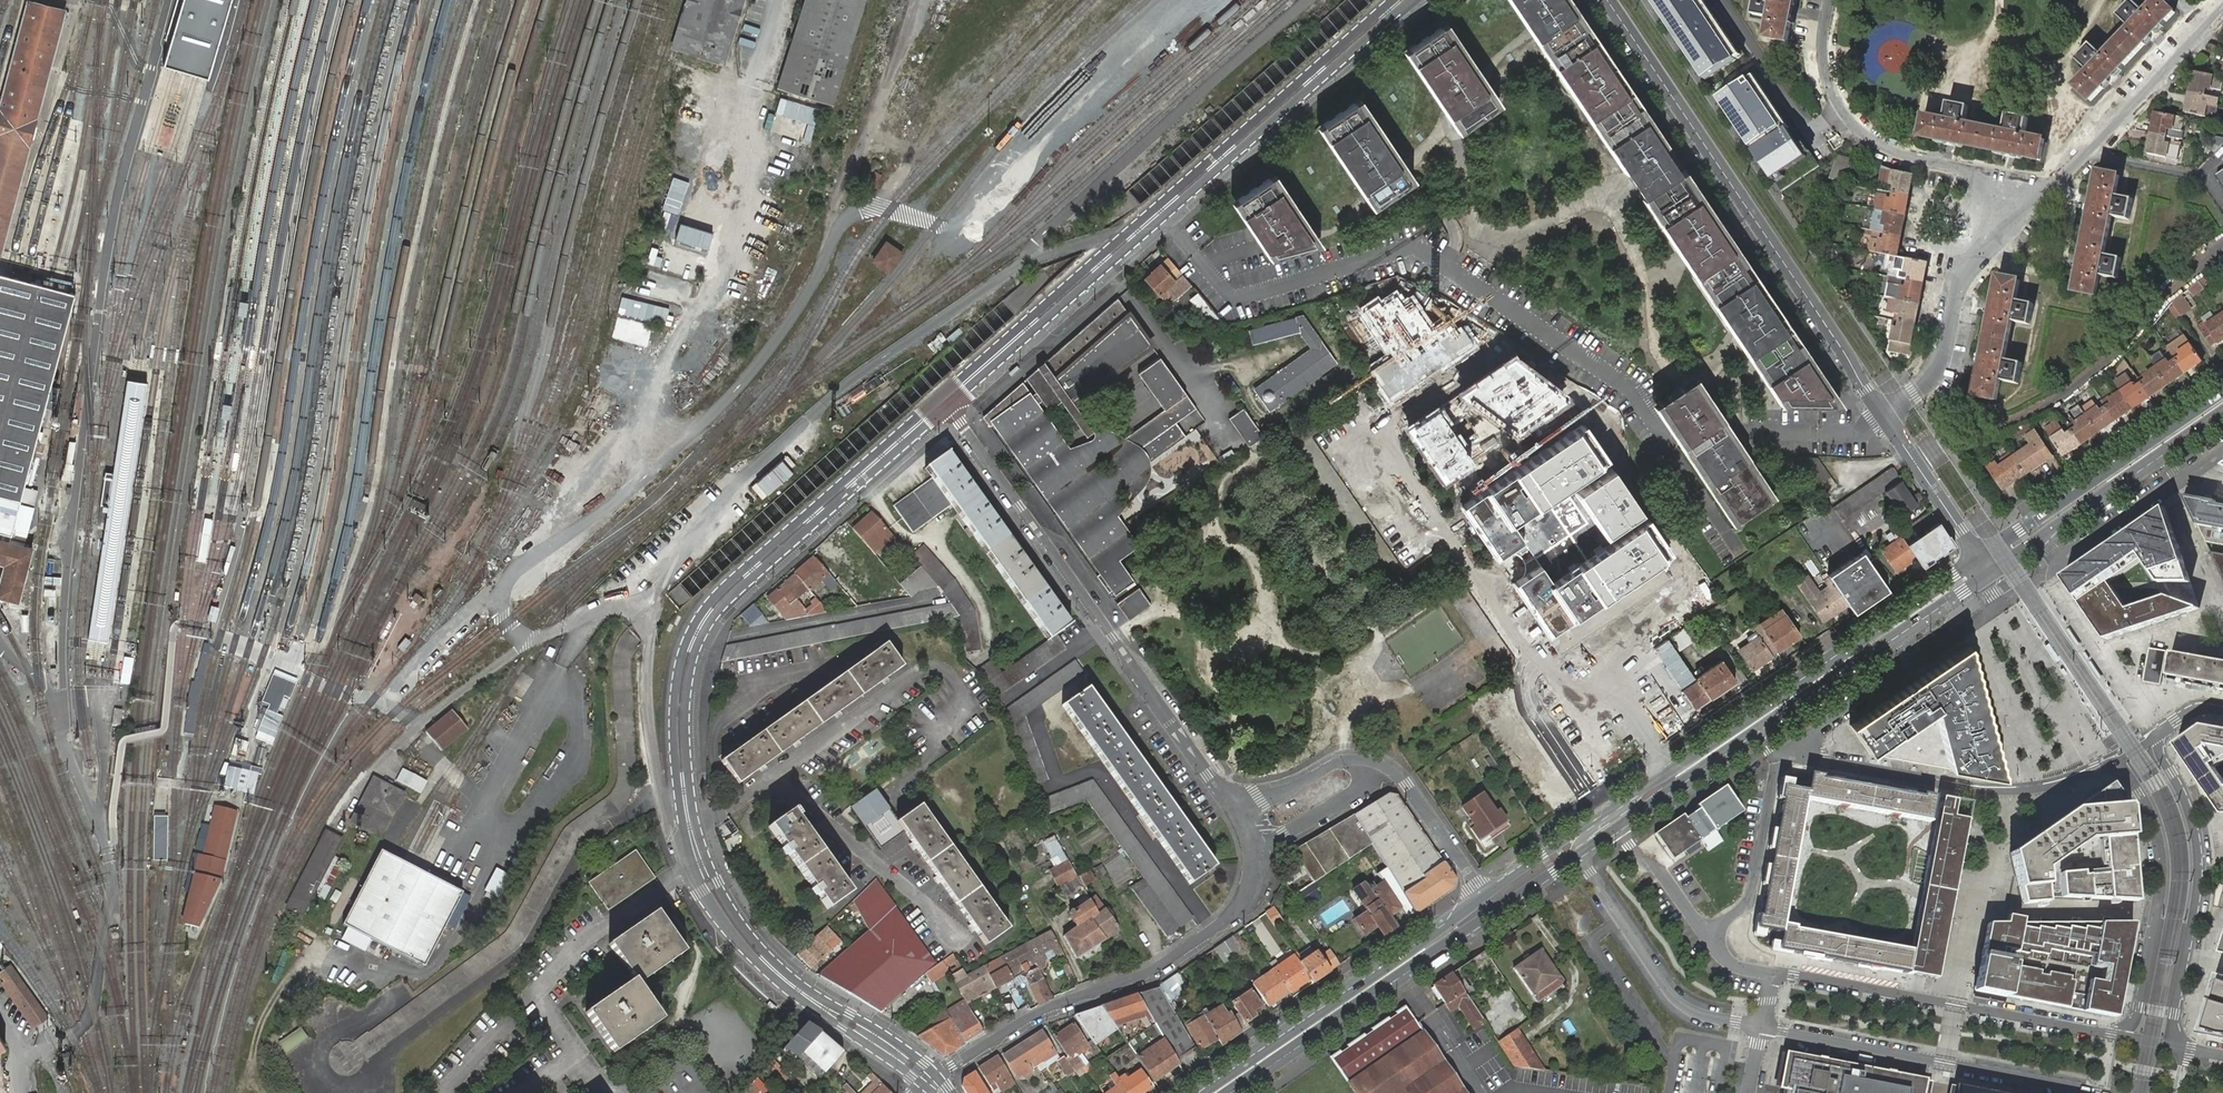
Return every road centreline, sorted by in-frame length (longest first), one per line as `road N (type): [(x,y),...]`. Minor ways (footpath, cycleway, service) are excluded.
road 1 (residential): [(943,402),(711,610),(689,653),(680,741),(693,840),(728,914),(788,982),(931,1082)]
road 2 (residential): [(1402,0),(943,402)]
road 3 (residential): [(1237,817),(943,402)]
road 4 (residential): [(1607,0),(1883,415)]
road 5 (primary): [(1231,1092),(1579,856)]
road 6 (residential): [(931,1082),(1025,1020),(1159,968),(1229,919),(1252,888),(1255,855)]
road 7 (primary): [(1979,557),(1640,790)]
road 8 (residential): [(2119,1035),(1772,973)]
road 9 (residential): [(1760,1028),(2101,1092)]
road 10 (primary): [(1483,896),(1197,1092)]
road 11 (residential): [(1779,754),(1992,792),(2045,787),(2106,766)]
road 12 (residential): [(1829,0),(1824,72),(1842,111),(1885,149),(1974,176),(2013,223)]
road 13 (residential): [(2183,1047),(2175,1013),(2199,857),(2192,816),(2159,751),(2159,735)]
road 14 (residential): [(2106,766),(2125,773),(2149,809),(2162,860),(2139,1006),(2119,1035)]
road 15 (residential): [(2013,223),(2222,10)]
road 16 (primary): [(2222,392),(1979,557)]
road 17 (primary): [(1757,733),(1991,574)]
road 18 (primary): [(1991,574),(2222,414)]
road 19 (residential): [(1579,856),(1682,1006),(1760,1028)]
road 20 (residential): [(1883,415),(1929,379),(1963,275),(2013,223)]
road 21 (residential): [(1707,934),(1750,901),(1779,754)]
road 22 (primary): [(1640,790),(1483,896)]
road 23 (residential): [(1883,415),(1979,557)]
road 24 (residential): [(1483,896),(1398,774),(1382,763)]
road 25 (primary): [(1624,824),(1757,733)]
road 26 (residential): [(1382,763),(1345,759),(1237,817)]
road 27 (residential): [(1255,855),(1354,794),(1382,763)]
road 28 (residential): [(1707,934),(1662,873),(1638,857),(1624,824)]

